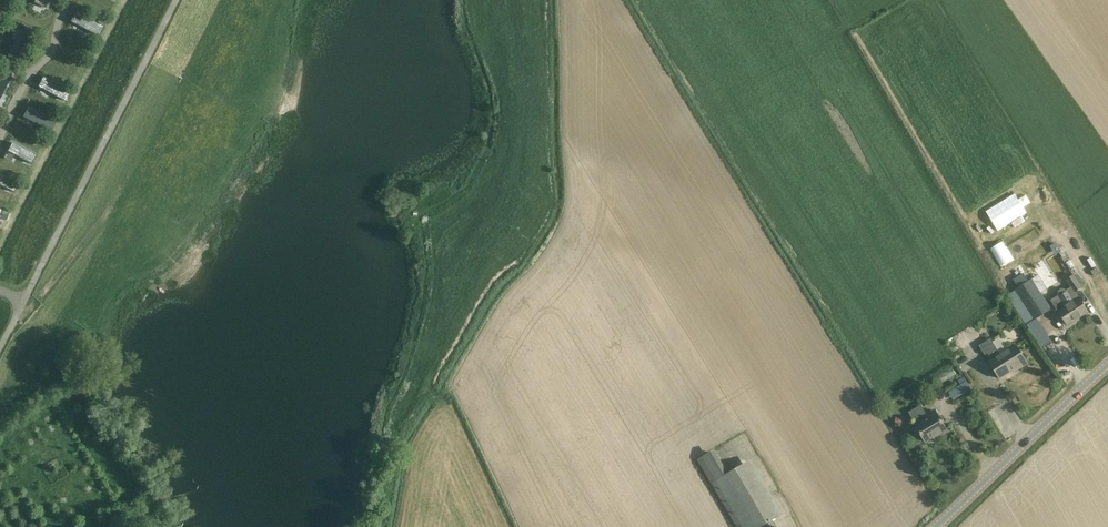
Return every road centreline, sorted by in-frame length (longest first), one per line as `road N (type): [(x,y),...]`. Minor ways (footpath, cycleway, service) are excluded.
road 1 (secondary): [(941,526),(1107,365)]

